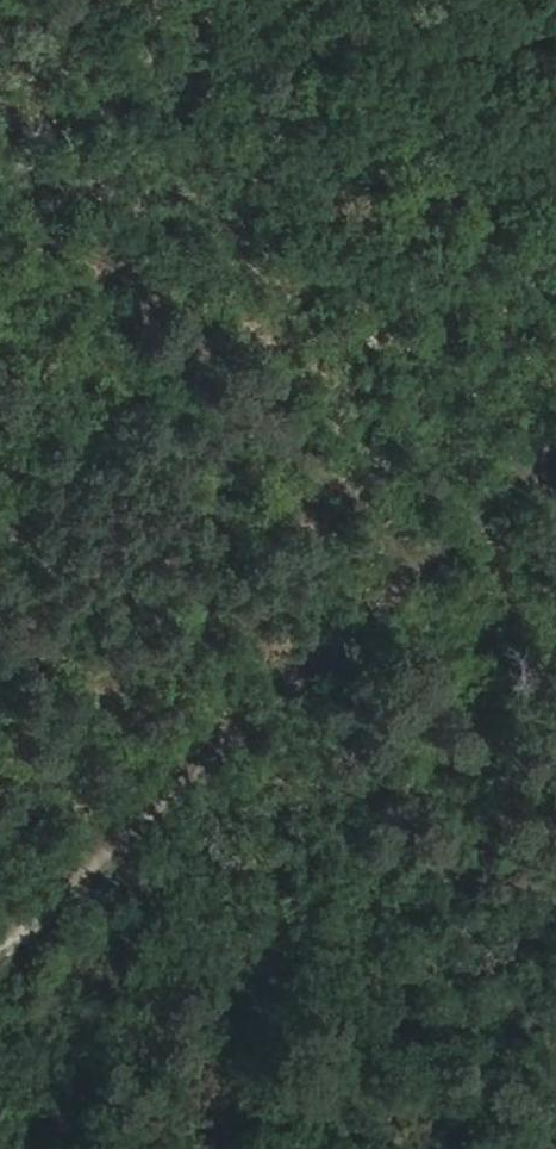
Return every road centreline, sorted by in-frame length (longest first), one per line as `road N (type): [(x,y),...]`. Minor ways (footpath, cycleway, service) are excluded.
road 1 (track): [(555,901),(369,867),(185,882),(131,871),(113,850),(555,439)]
road 2 (track): [(0,232),(95,269),(231,365),(336,470),(418,573)]
road 3 (track): [(113,850),(0,951)]

